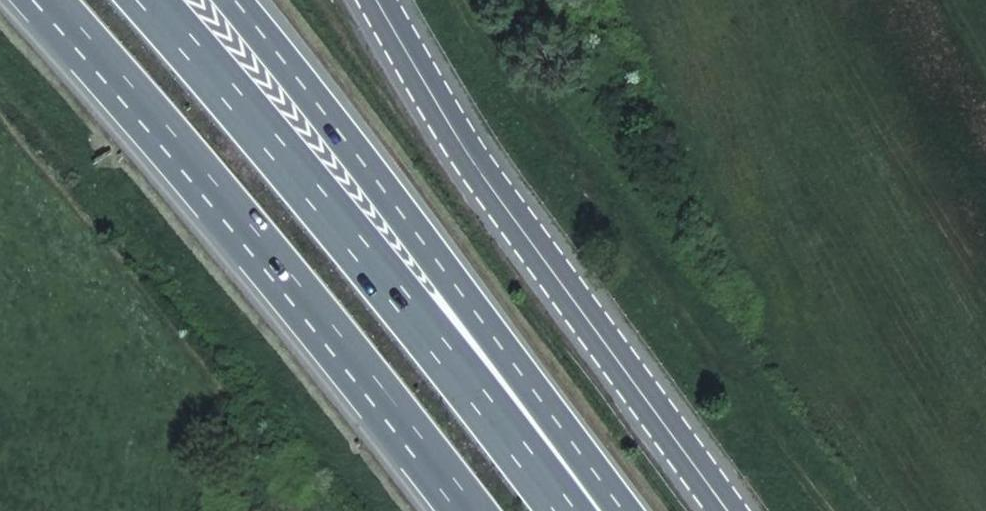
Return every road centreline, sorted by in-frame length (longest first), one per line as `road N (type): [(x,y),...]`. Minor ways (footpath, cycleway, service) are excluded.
road 1 (motorway): [(567,510),(325,204),(149,0)]
road 2 (motorway): [(52,0),(469,510)]
road 3 (motorway): [(620,510),(234,0)]
road 4 (primary): [(368,0),(430,106),(729,510)]

